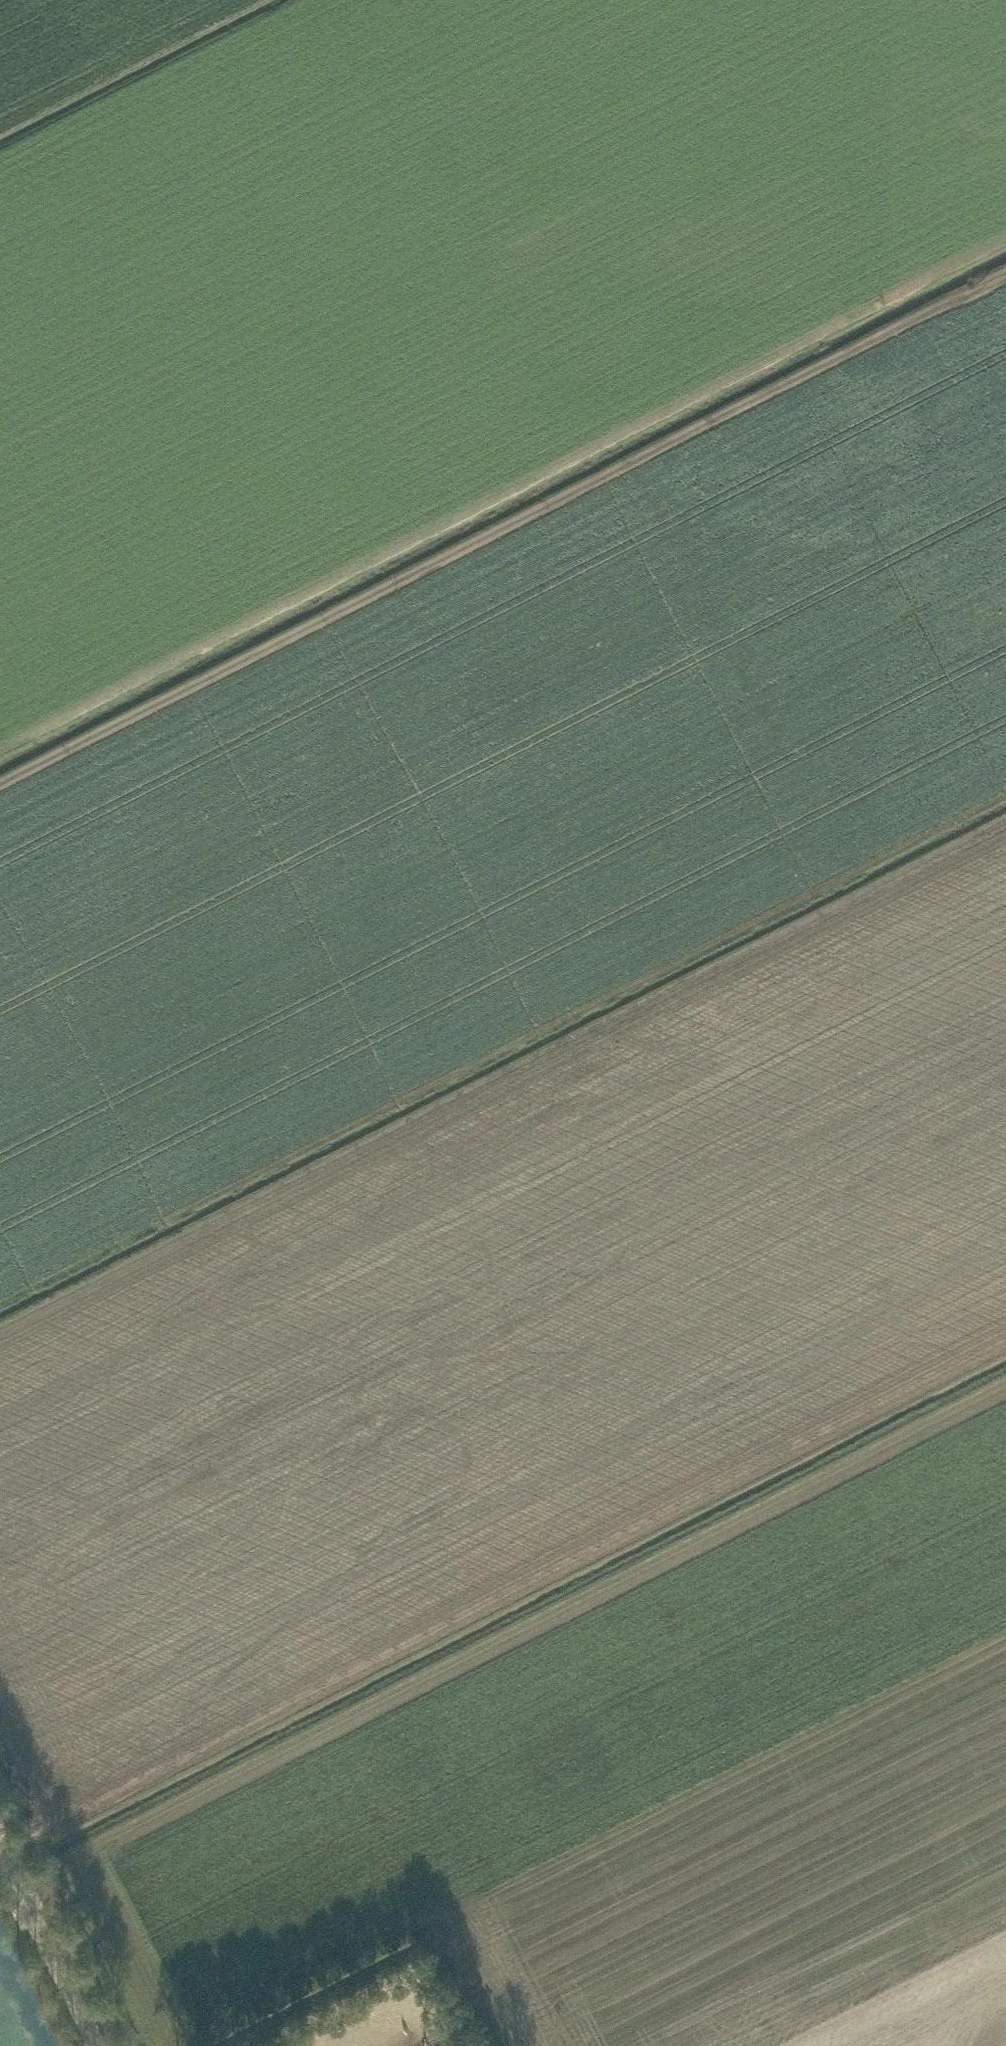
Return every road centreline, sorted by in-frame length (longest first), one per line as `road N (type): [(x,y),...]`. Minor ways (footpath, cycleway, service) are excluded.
road 1 (unclassified): [(94,2045),(0,1859)]

